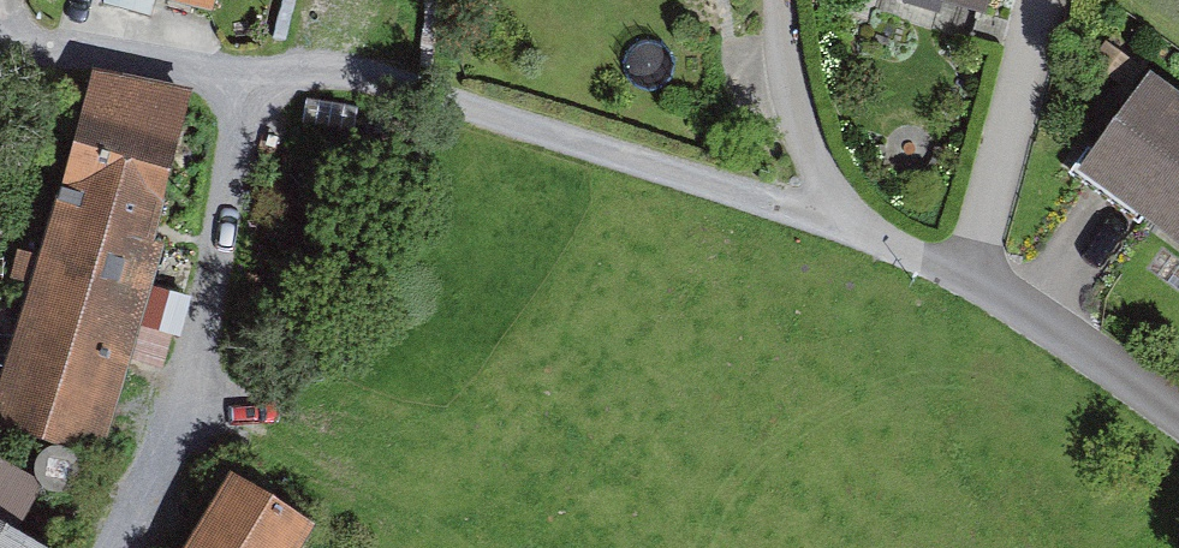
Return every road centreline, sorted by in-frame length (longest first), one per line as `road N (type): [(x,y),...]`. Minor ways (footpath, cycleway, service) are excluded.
road 1 (residential): [(965,281),(833,218),(786,77),(777,0)]
road 2 (residential): [(1035,0),(965,281)]
road 3 (residential): [(1178,428),(965,281)]

